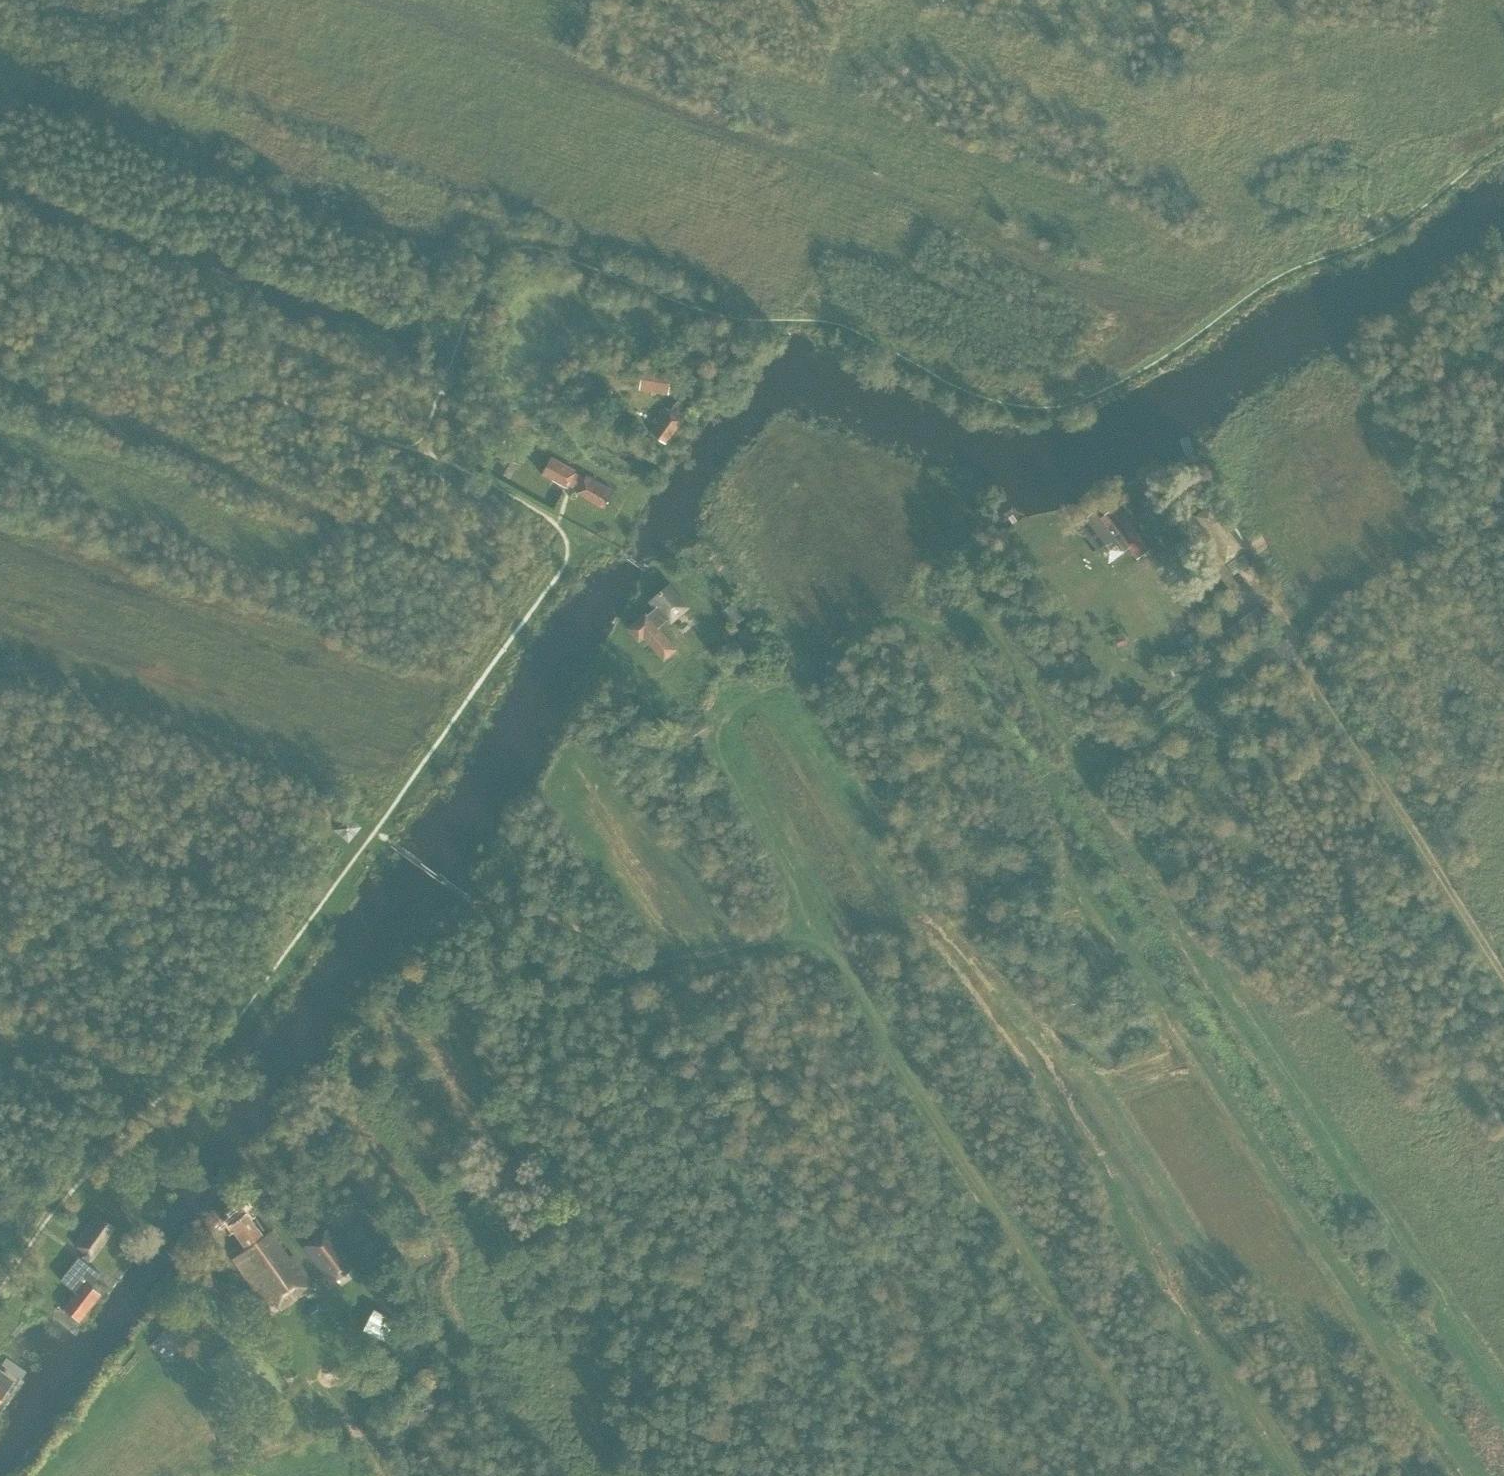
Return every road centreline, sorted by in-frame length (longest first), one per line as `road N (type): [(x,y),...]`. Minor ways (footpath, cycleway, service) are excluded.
road 1 (track): [(814,932),(714,751),(711,718),(722,707),(770,688),(812,684),(826,653),(895,613),(940,626),(975,609),(1091,781),(1291,639)]
road 2 (track): [(1503,1402),(1091,781)]
road 3 (track): [(1172,1475),(814,932)]
road 4 (track): [(1503,963),(1291,639)]
road 5 (track): [(383,1475),(347,1420),(196,1475)]

